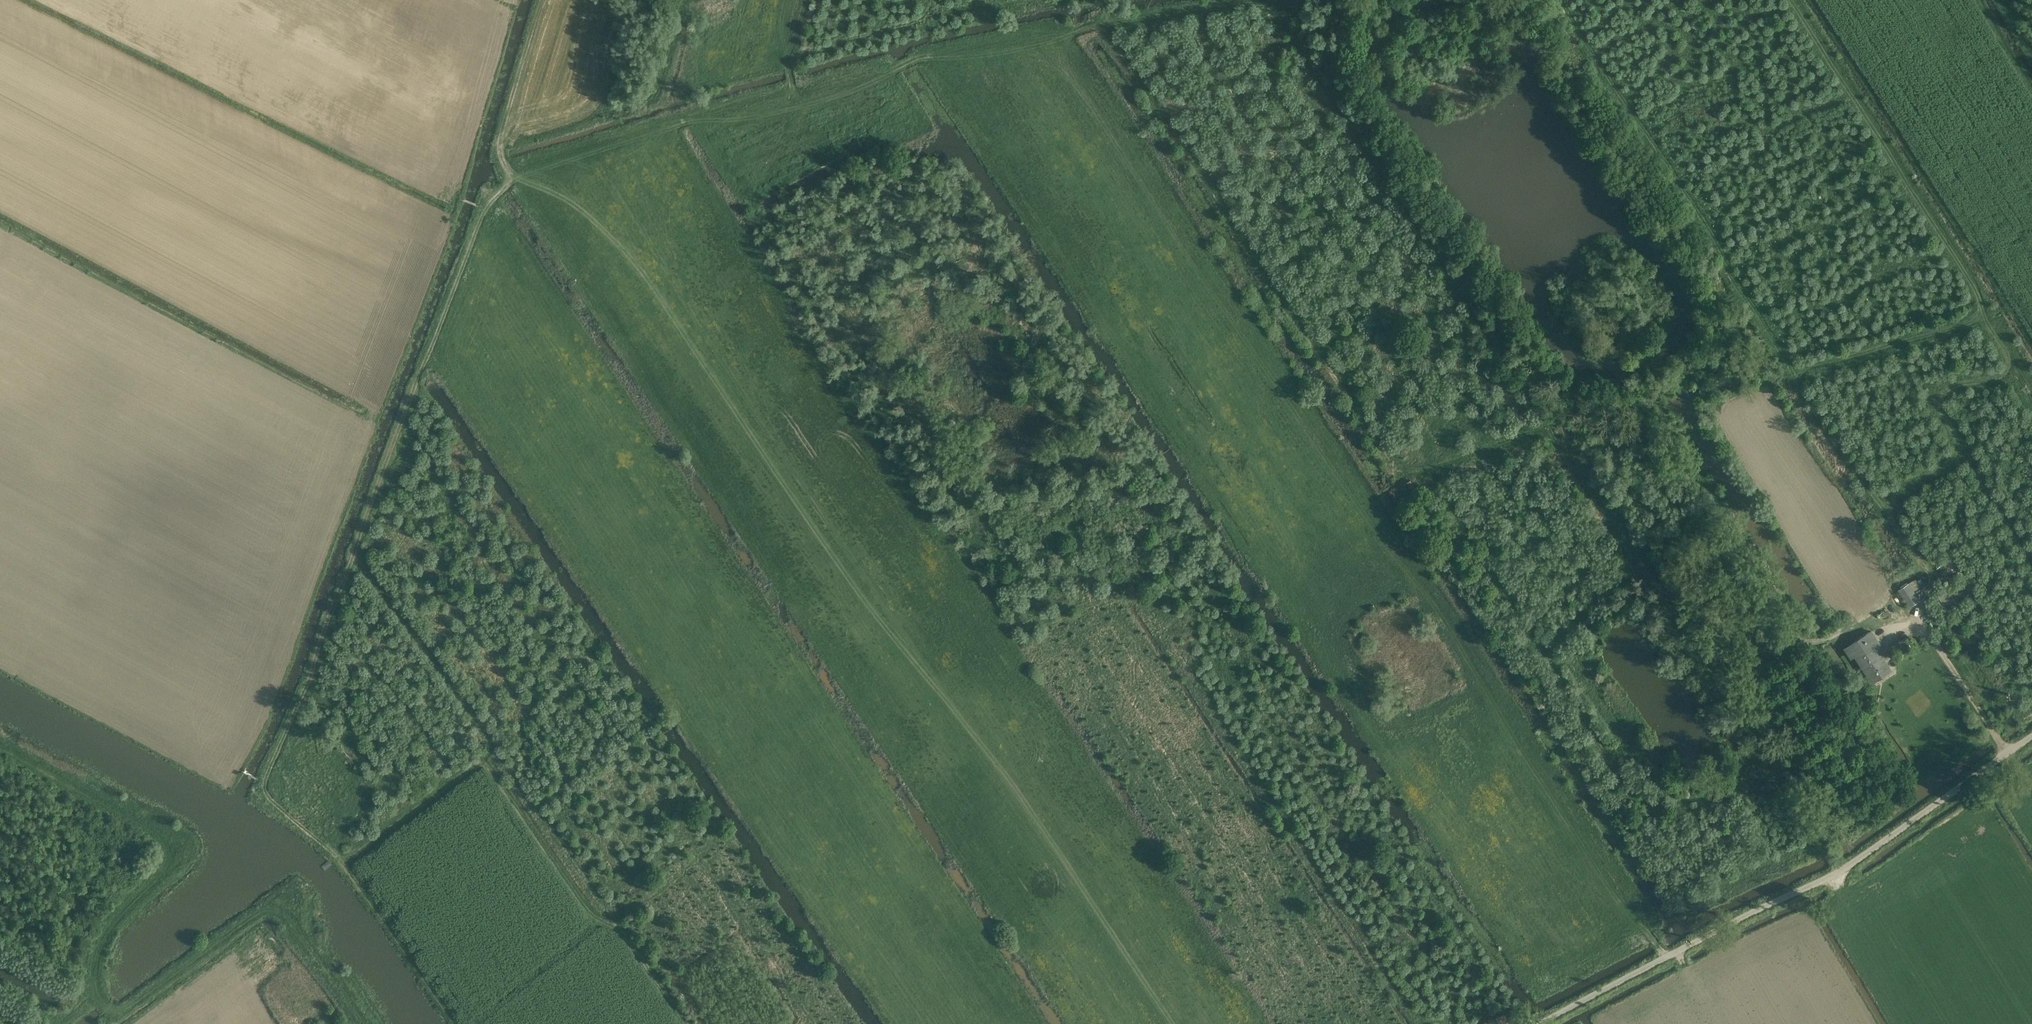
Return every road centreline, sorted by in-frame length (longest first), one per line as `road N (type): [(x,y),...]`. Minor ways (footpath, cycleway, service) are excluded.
road 1 (unclassified): [(1544,1023),(1846,865),(2031,737)]

